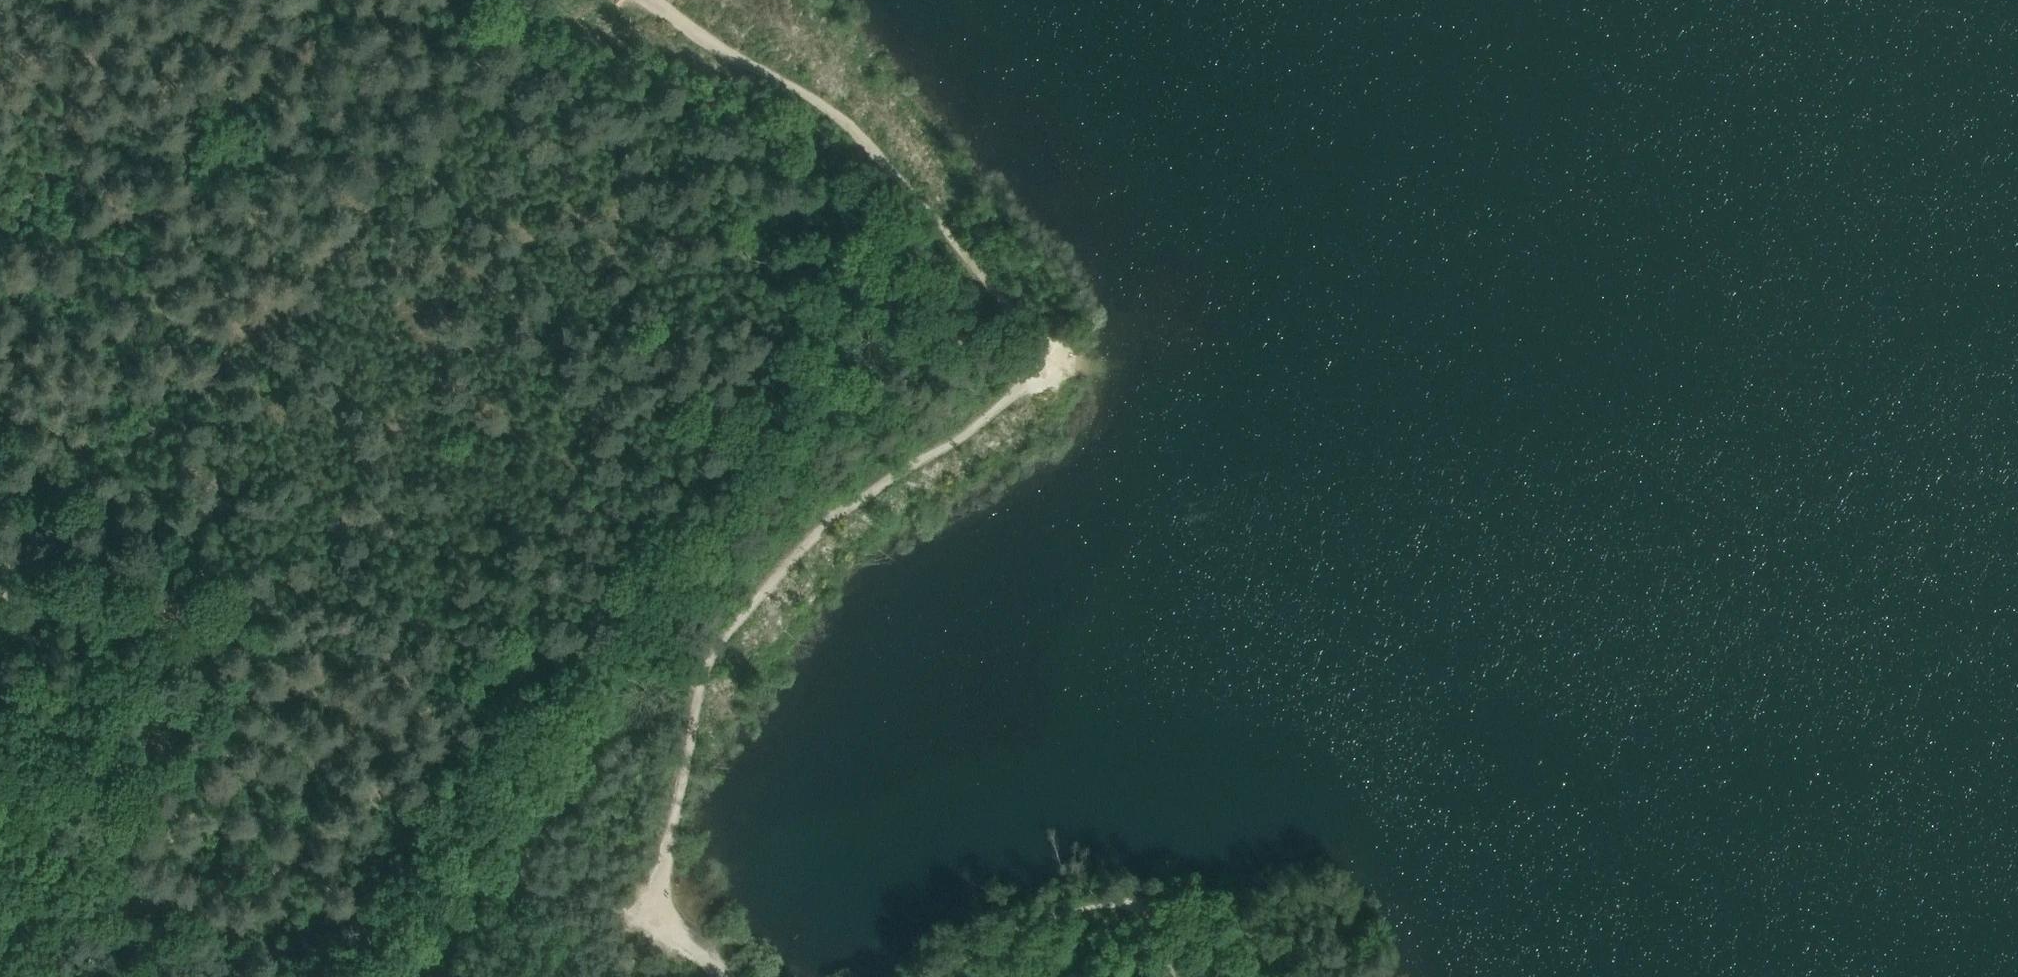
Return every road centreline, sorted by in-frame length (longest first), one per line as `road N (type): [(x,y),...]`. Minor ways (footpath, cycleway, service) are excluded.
road 1 (track): [(1024,322),(836,110),(644,0)]

